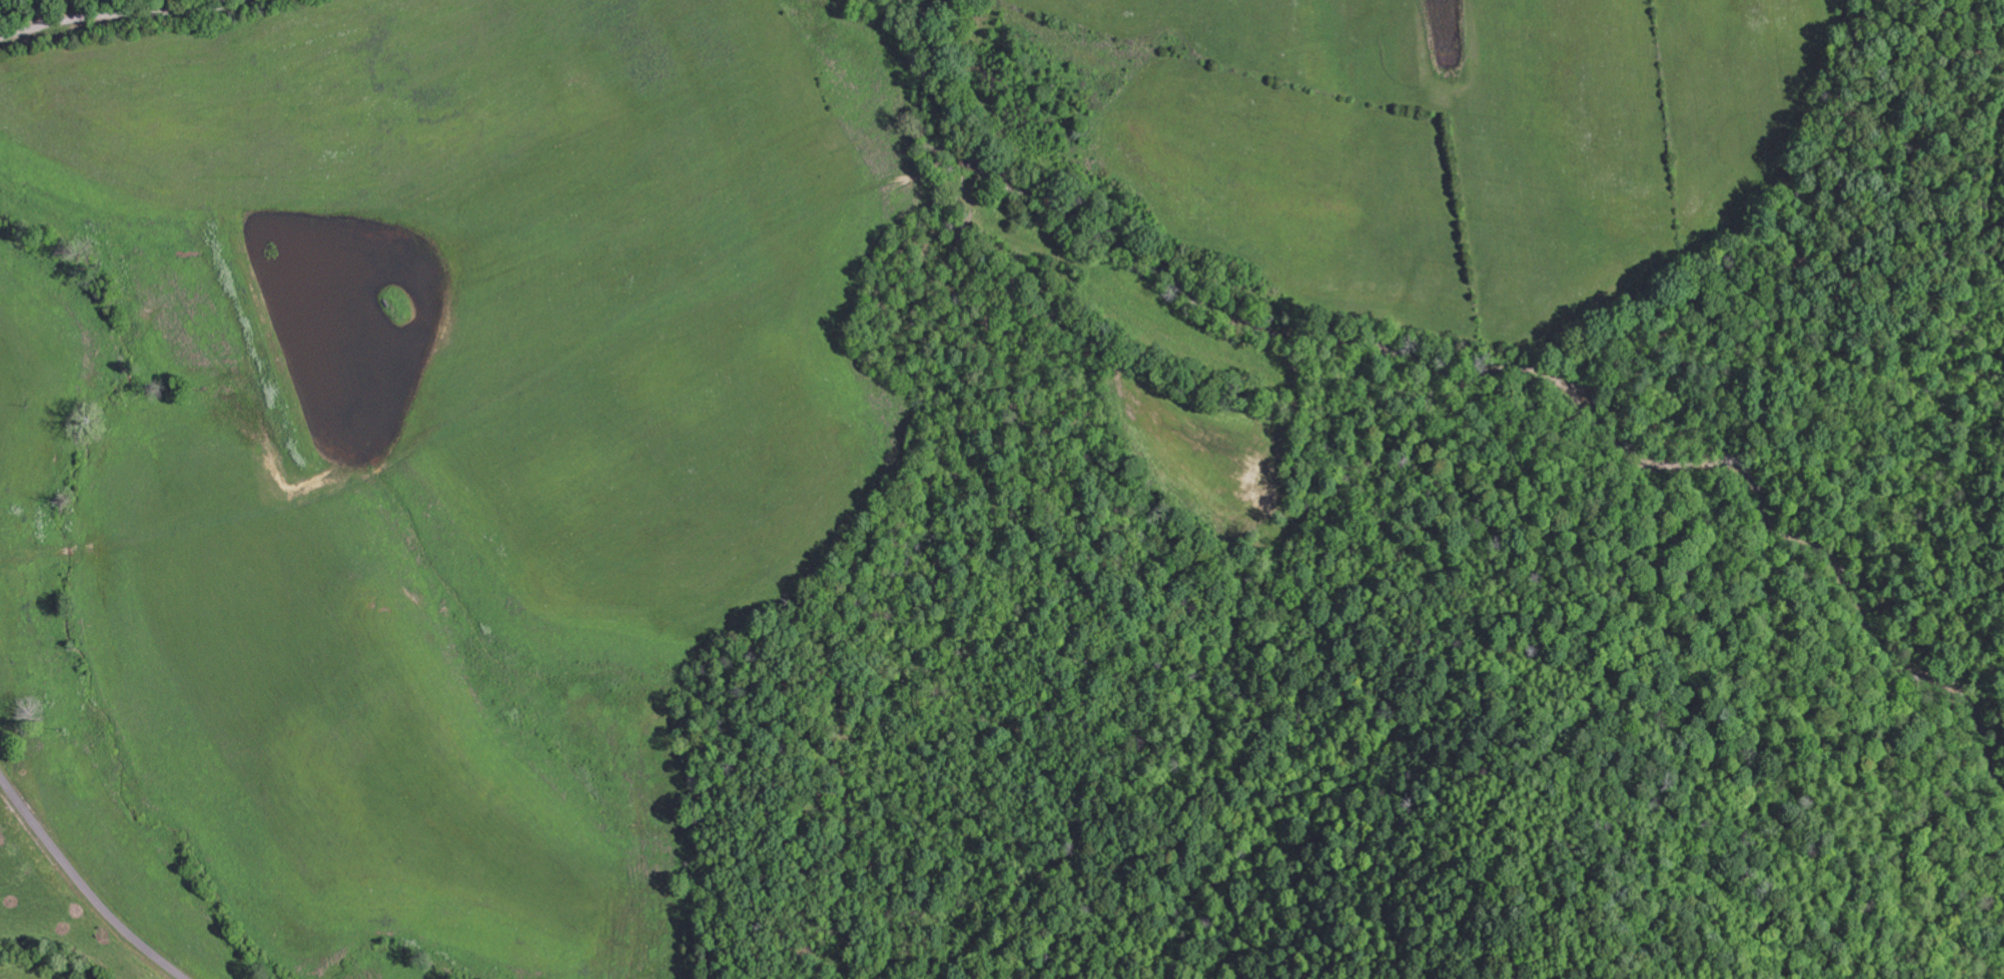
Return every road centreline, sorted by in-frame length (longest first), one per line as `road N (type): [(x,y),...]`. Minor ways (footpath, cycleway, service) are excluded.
road 1 (residential): [(185,978),(101,907),(0,775)]

